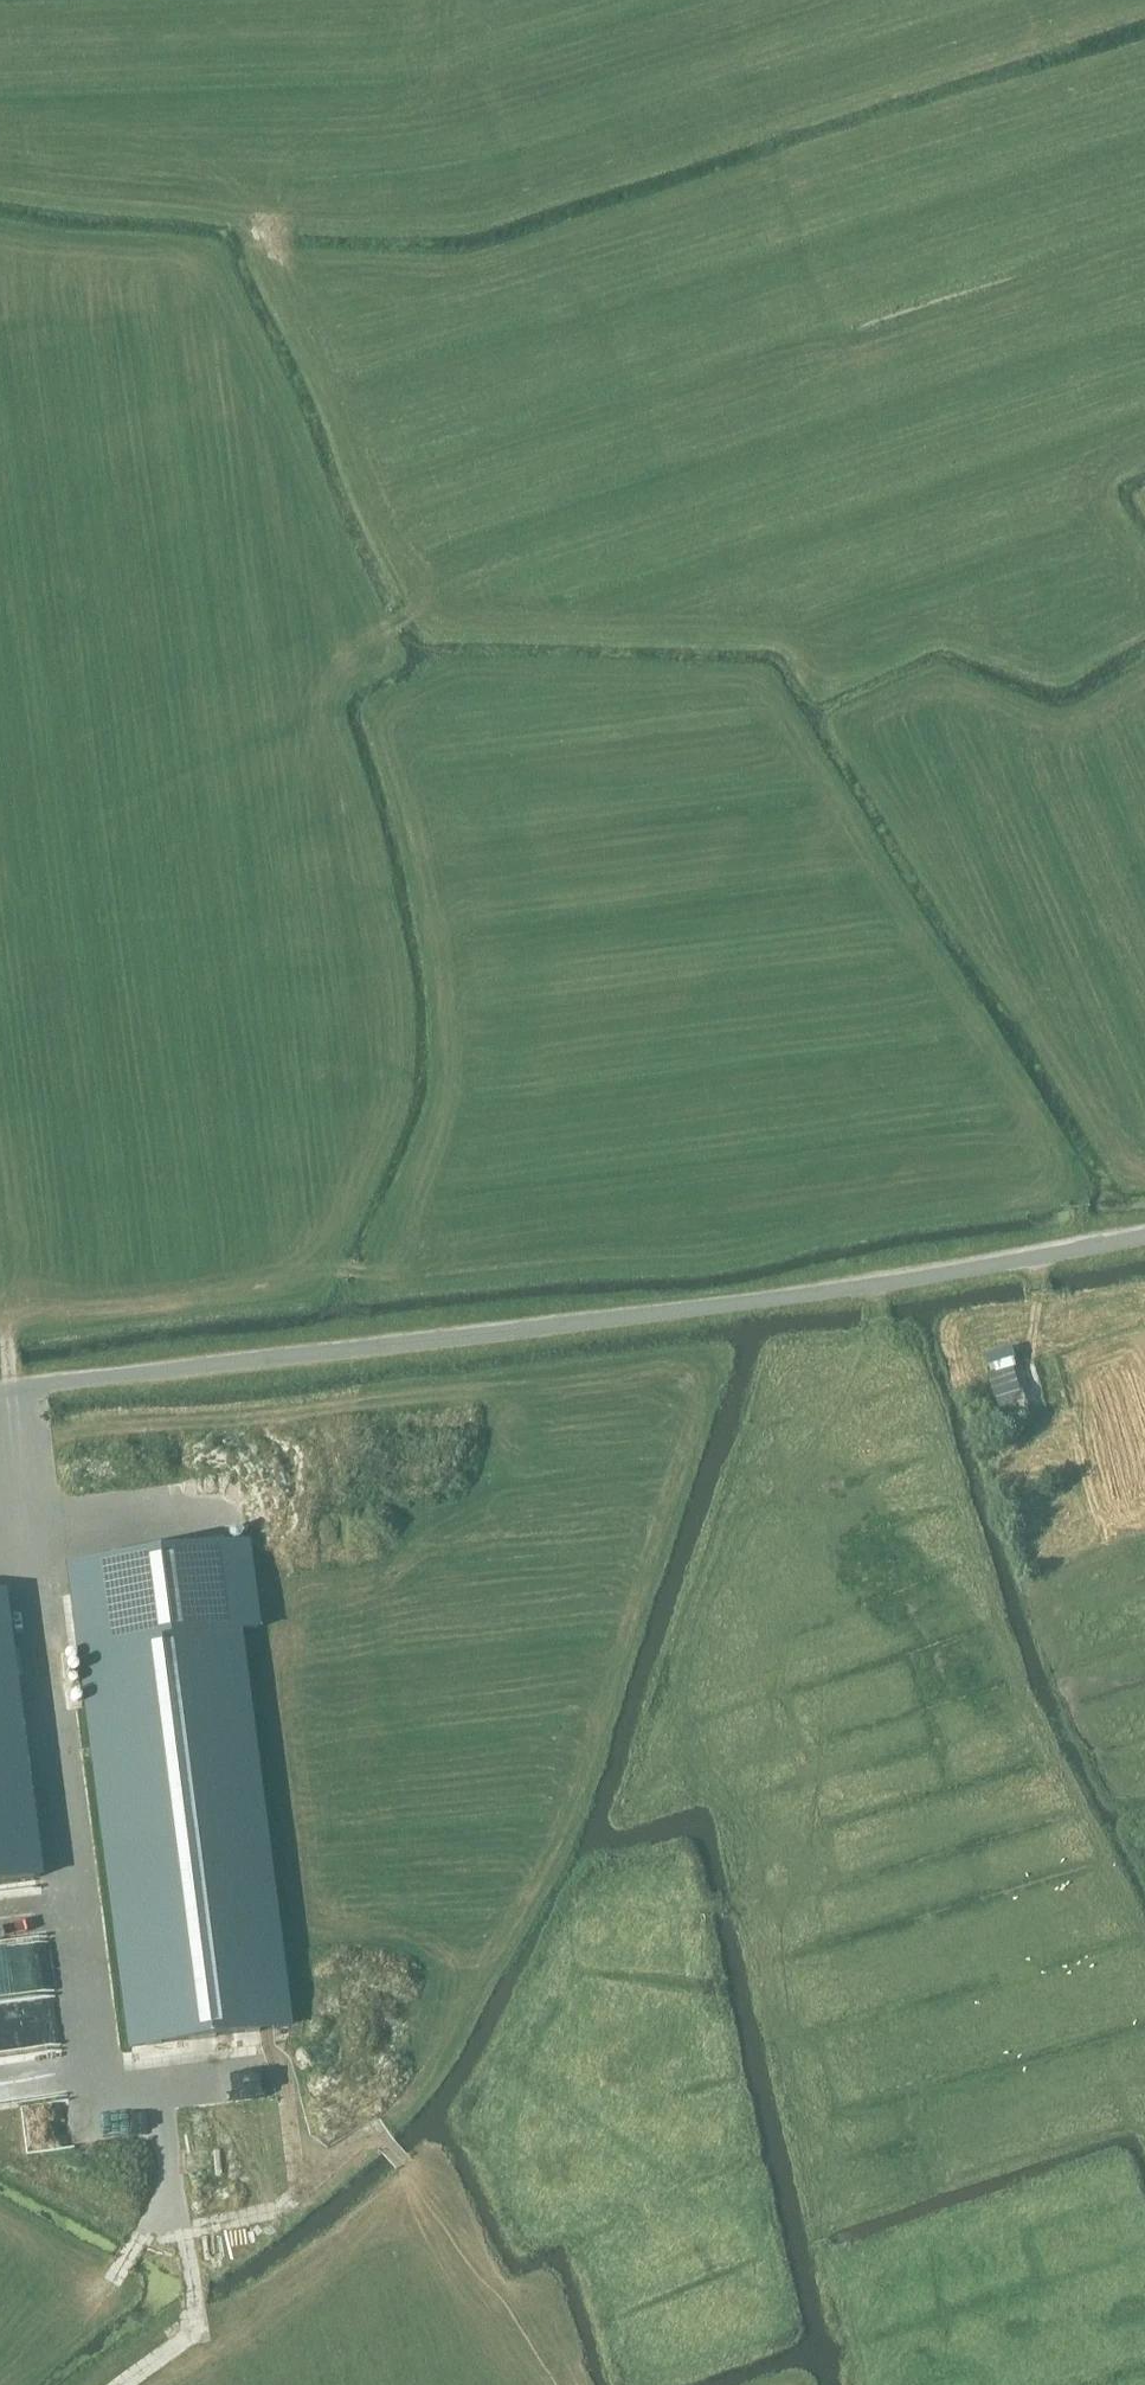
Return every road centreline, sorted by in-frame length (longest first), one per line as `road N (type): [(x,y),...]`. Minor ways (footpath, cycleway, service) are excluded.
road 1 (track): [(11,1389),(8,1315),(28,1292),(149,1295),(310,1260),(373,1271),(401,1252),(442,1122),(452,1052),(435,913),(395,769),(412,744),(734,702),(773,707),(1045,1135),(1072,1188),(1088,1247)]
road 2 (unclassified): [(0,1390),(950,1273),(1144,1238)]
road 3 (track): [(181,2231),(274,2212),(371,2130),(409,2174)]
road 4 (track): [(181,2231),(197,2329),(121,2384)]
road 5 (track): [(173,2178),(110,2283)]

